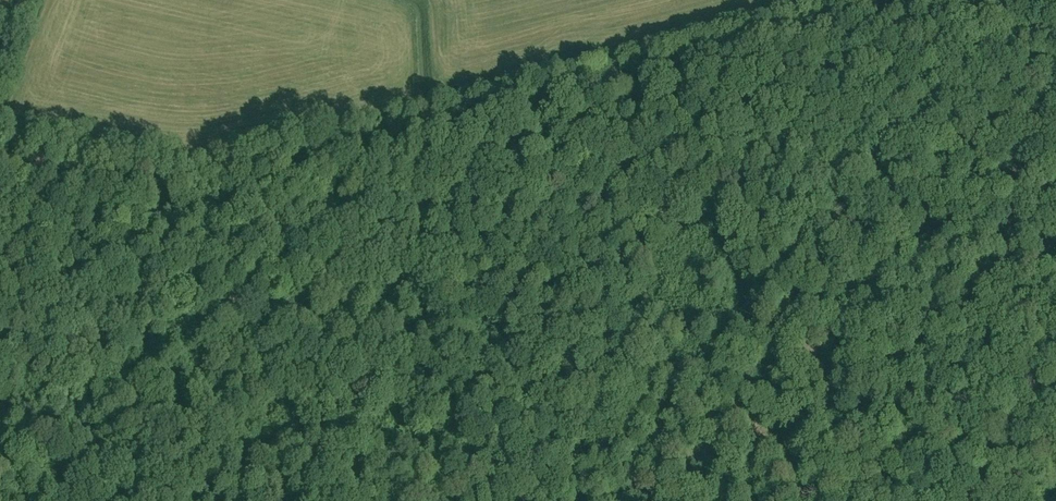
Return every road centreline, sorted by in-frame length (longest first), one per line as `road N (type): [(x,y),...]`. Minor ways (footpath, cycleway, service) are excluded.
road 1 (track): [(0,160),(191,183),(645,68)]
road 2 (track): [(763,500),(645,68)]
road 3 (track): [(645,68),(807,29),(878,0)]

